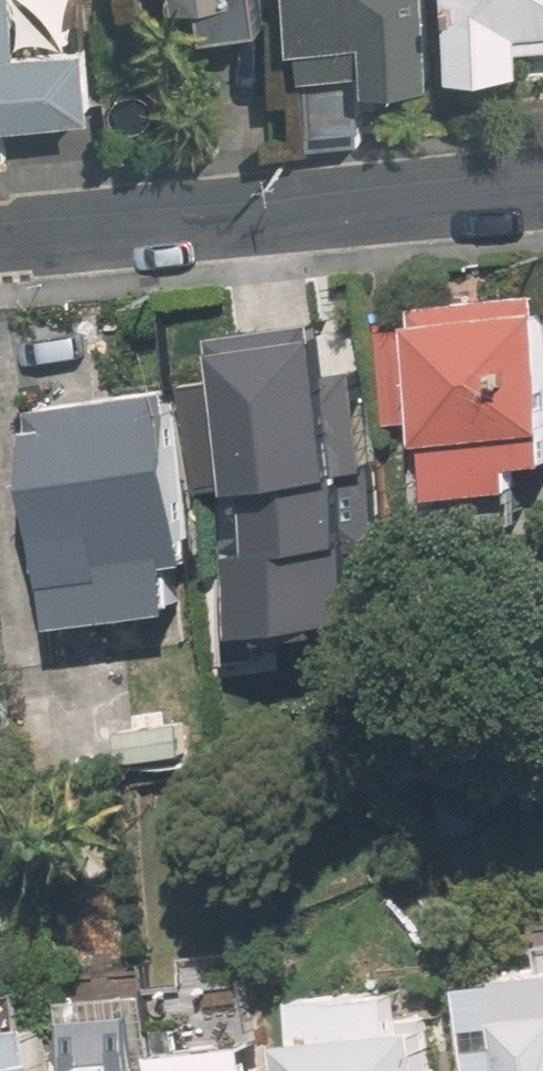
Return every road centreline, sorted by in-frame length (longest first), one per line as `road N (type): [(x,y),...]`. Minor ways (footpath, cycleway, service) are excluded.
road 1 (residential): [(542,180),(0,233)]

